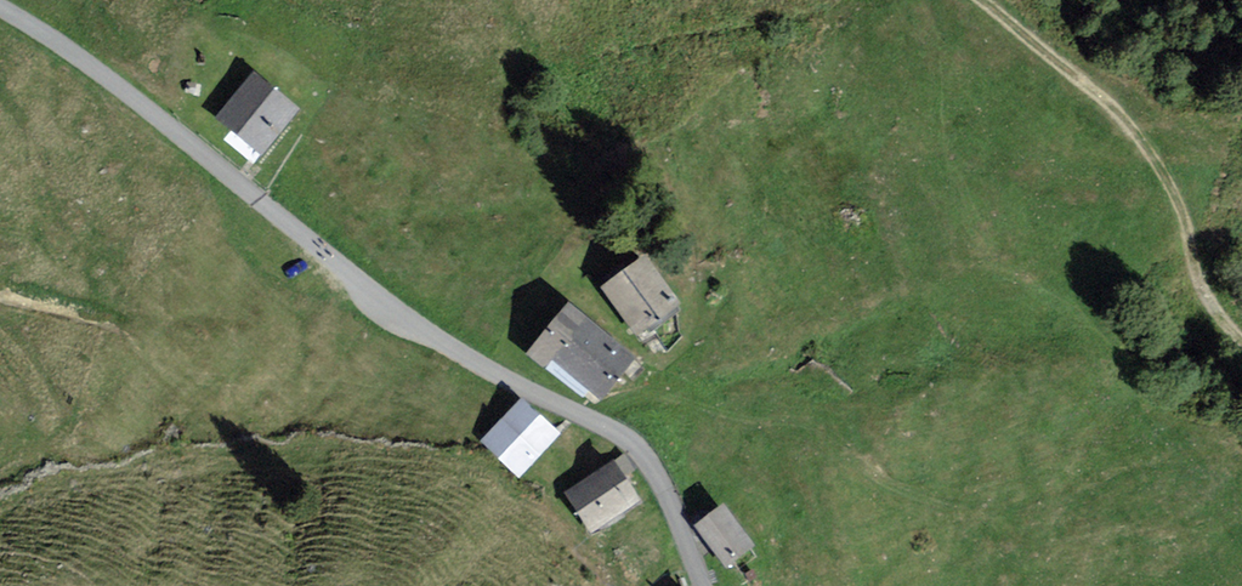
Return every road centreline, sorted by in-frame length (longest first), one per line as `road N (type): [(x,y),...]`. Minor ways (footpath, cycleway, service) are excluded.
road 1 (unclassified): [(699,585),(644,457),(597,421),(488,370),(388,307),(131,96),(0,10)]
road 2 (track): [(984,0),(1115,110),(1148,149),(1183,212),(1205,291),(1241,339)]

